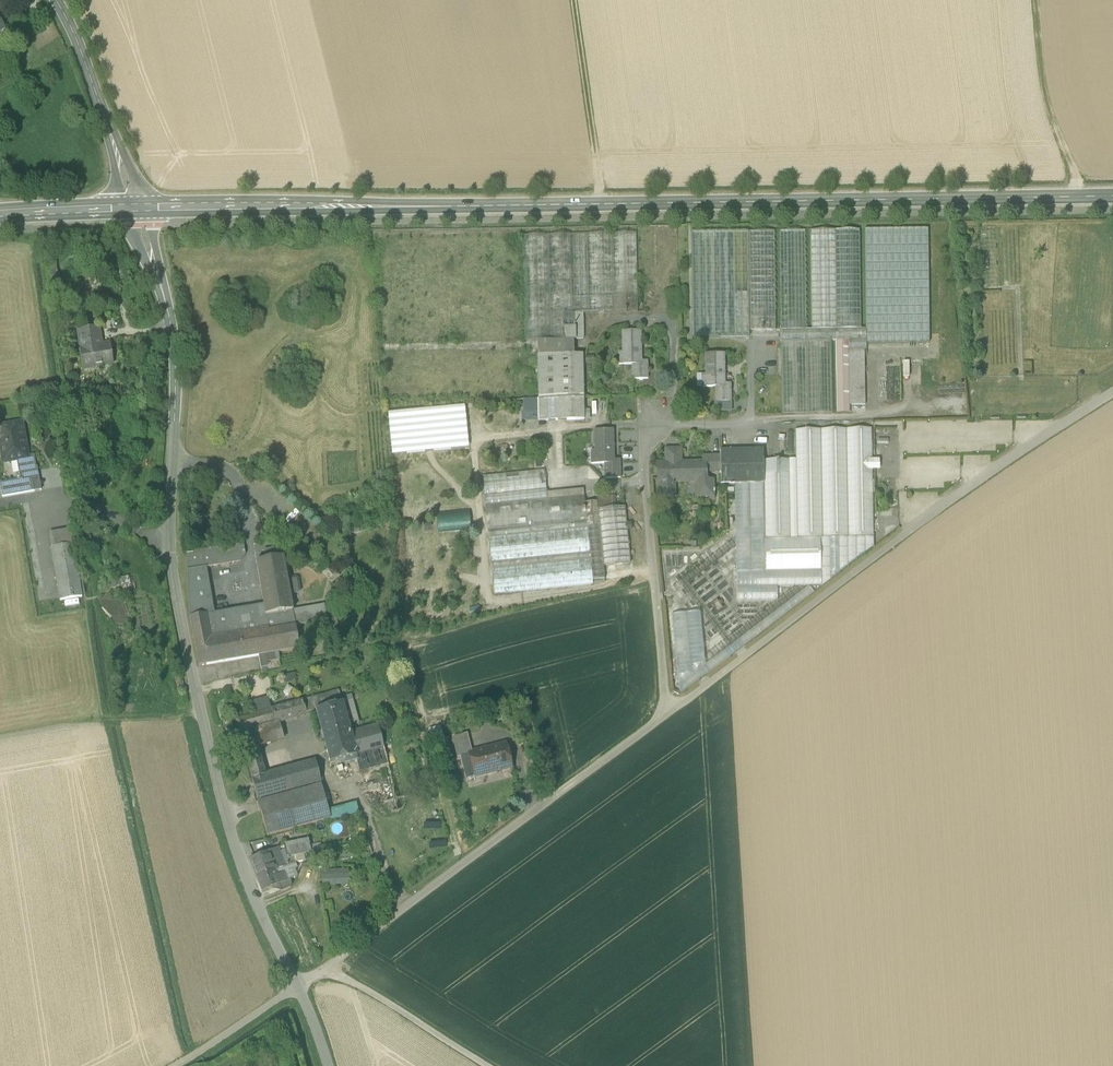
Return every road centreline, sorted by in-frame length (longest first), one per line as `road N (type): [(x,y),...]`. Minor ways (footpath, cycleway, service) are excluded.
road 1 (tertiary): [(148,208),(1112,197)]
road 2 (unclassified): [(171,322),(170,564),(235,854),(293,989)]
road 3 (residential): [(1112,397),(884,549),(667,714)]
road 4 (residential): [(667,714),(293,989)]
road 5 (residential): [(667,714),(645,449),(673,402)]
road 6 (track): [(573,0),(601,205)]
road 7 (track): [(1070,197),(1052,0)]
road 8 (track): [(316,973),(480,1065)]
road 9 (residential): [(176,1065),(293,989)]
road 10 (tertiary): [(0,217),(123,210)]
road 11 (unclassified): [(123,210),(171,322)]
road 12 (unclassified): [(148,208),(98,99)]

